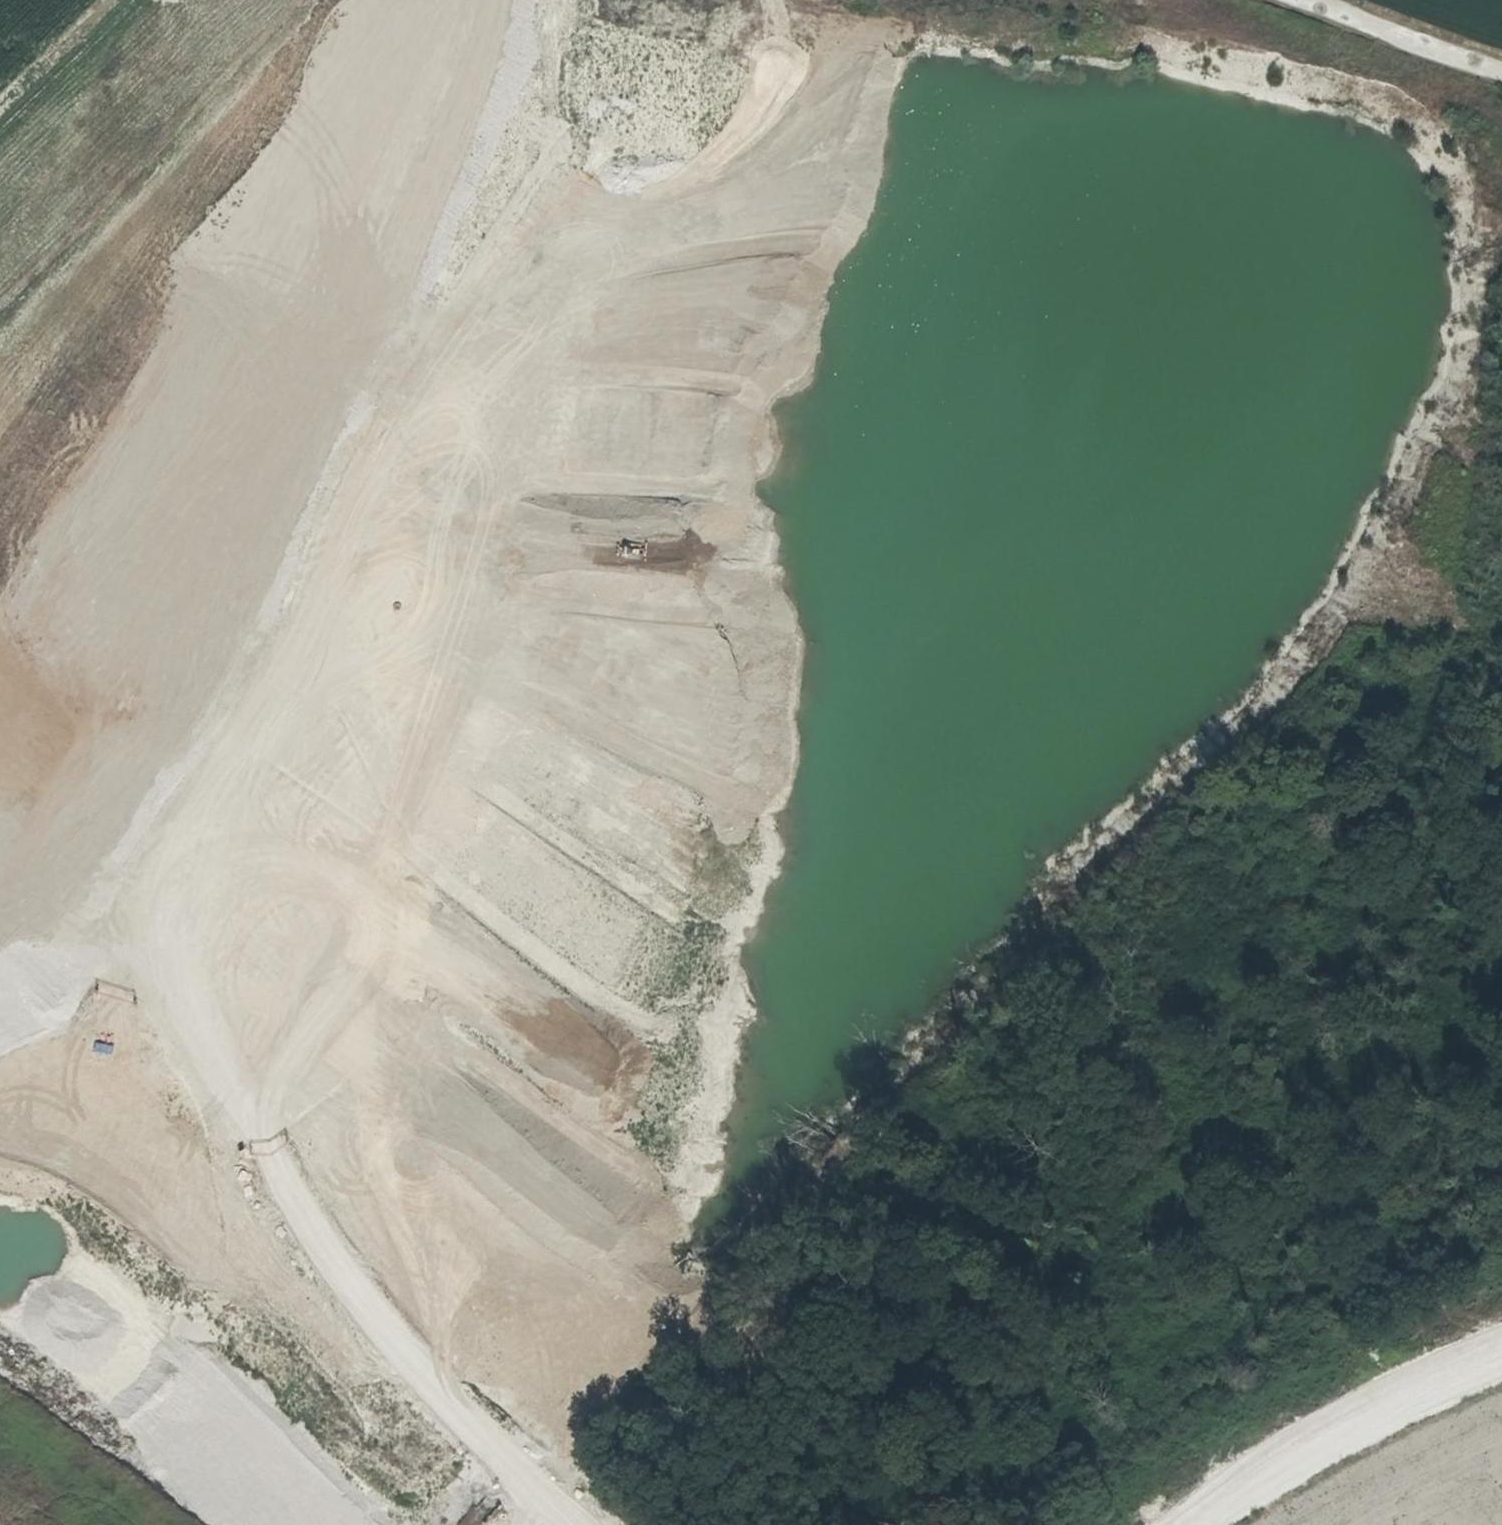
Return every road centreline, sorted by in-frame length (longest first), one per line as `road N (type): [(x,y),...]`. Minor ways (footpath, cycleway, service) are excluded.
road 1 (track): [(1501,1359),(1436,1383),(1293,1457),(1200,1524)]
road 2 (track): [(242,1524),(0,1338)]
road 3 (track): [(1318,0),(1501,68)]

